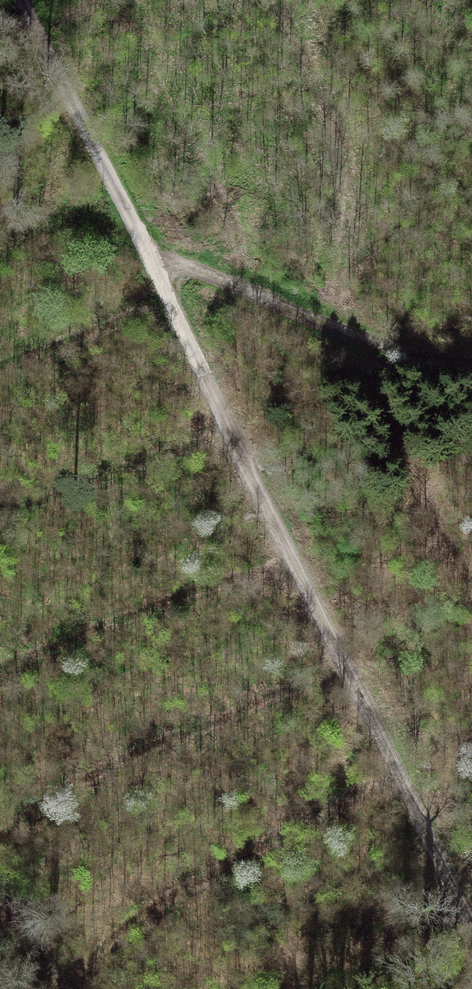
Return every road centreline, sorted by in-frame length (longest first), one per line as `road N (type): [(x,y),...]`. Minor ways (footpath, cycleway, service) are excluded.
road 1 (track): [(209,378),(471,913)]
road 2 (track): [(209,378),(34,0)]
road 3 (track): [(471,353),(405,351),(360,339),(154,259)]

